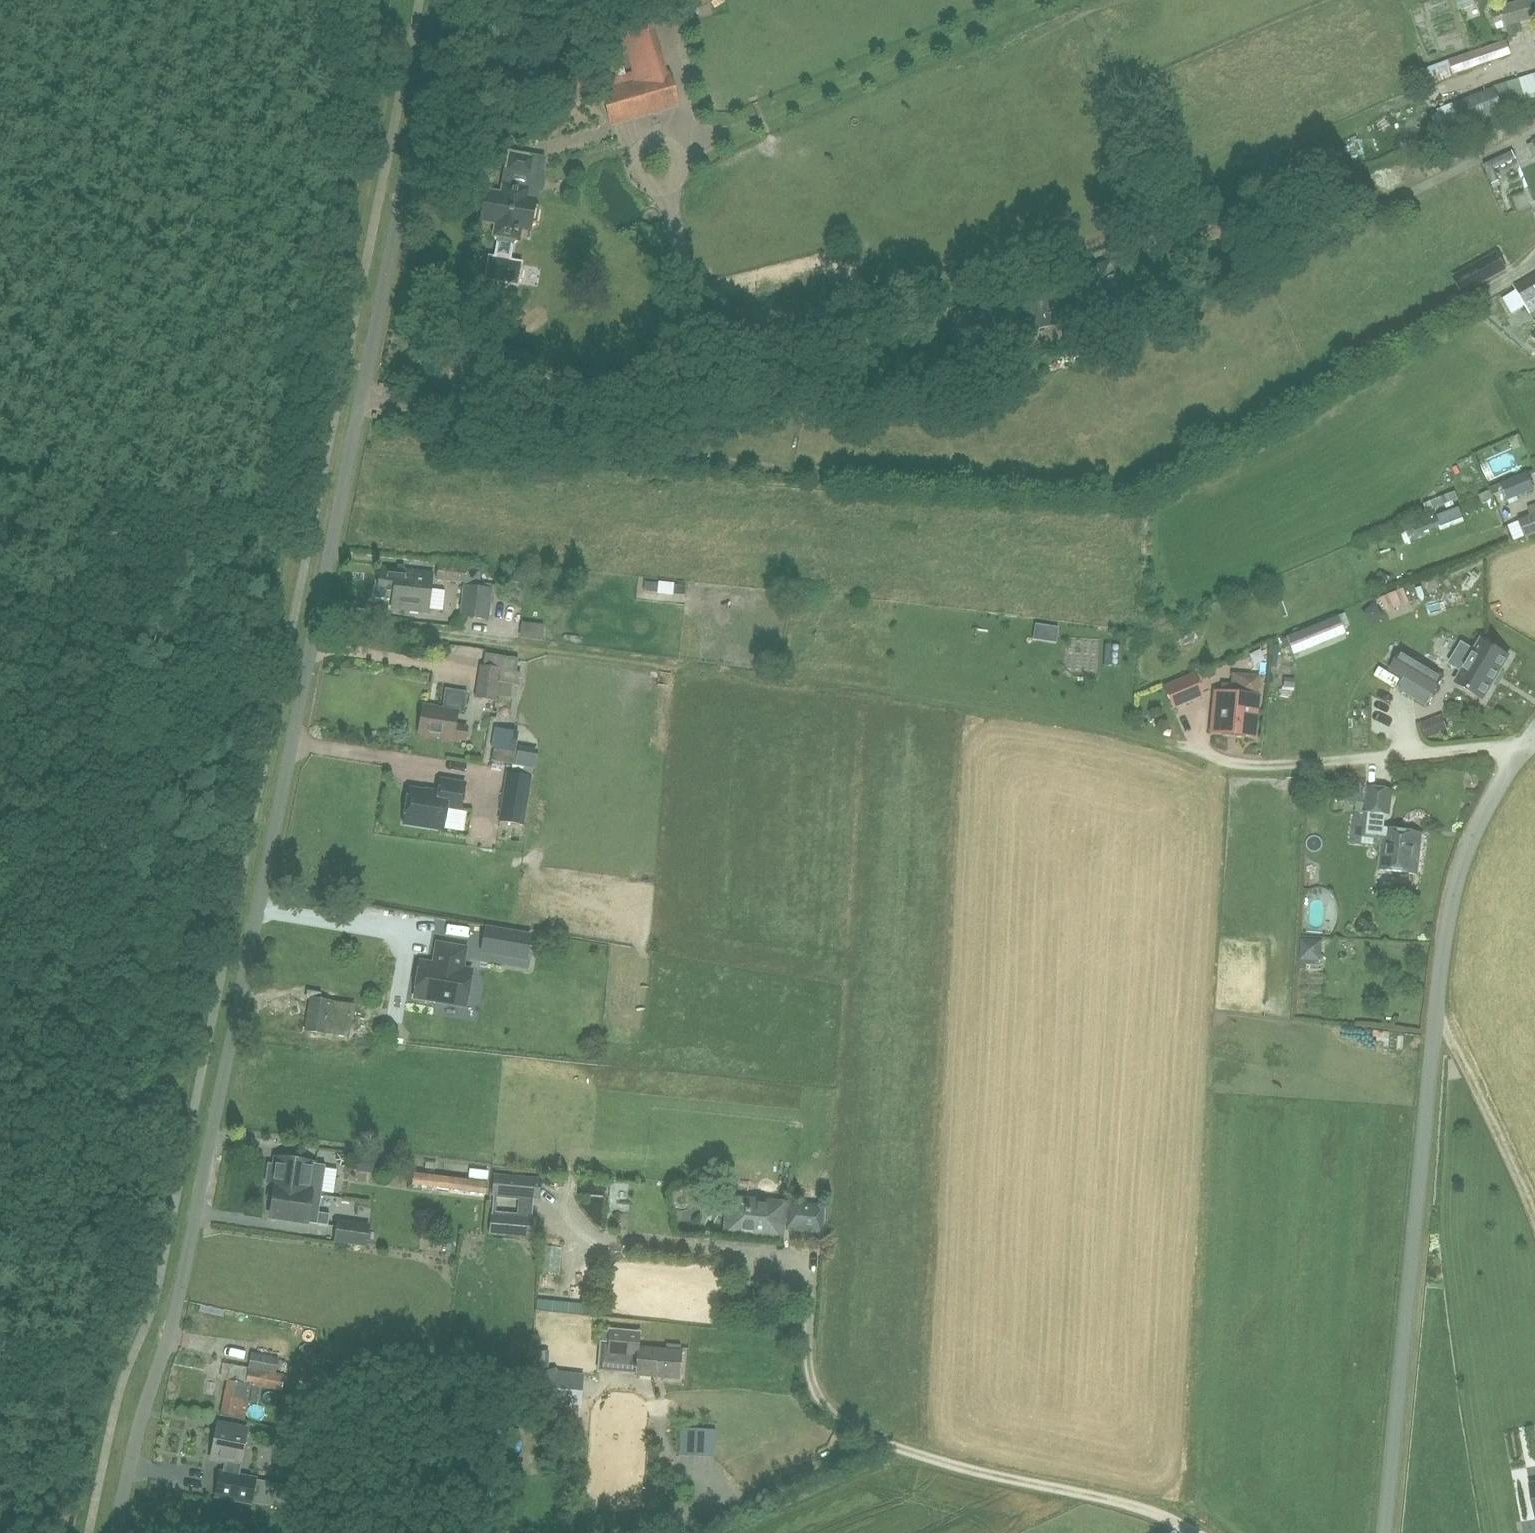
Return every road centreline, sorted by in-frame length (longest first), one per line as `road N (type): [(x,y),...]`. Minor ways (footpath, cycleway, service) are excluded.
road 1 (unclassified): [(114,1532),(183,1277),(443,0)]
road 2 (unclassified): [(1382,1532),(1443,940),(1475,831),(1528,741)]
road 3 (track): [(877,1438),(736,1503),(702,1504)]

